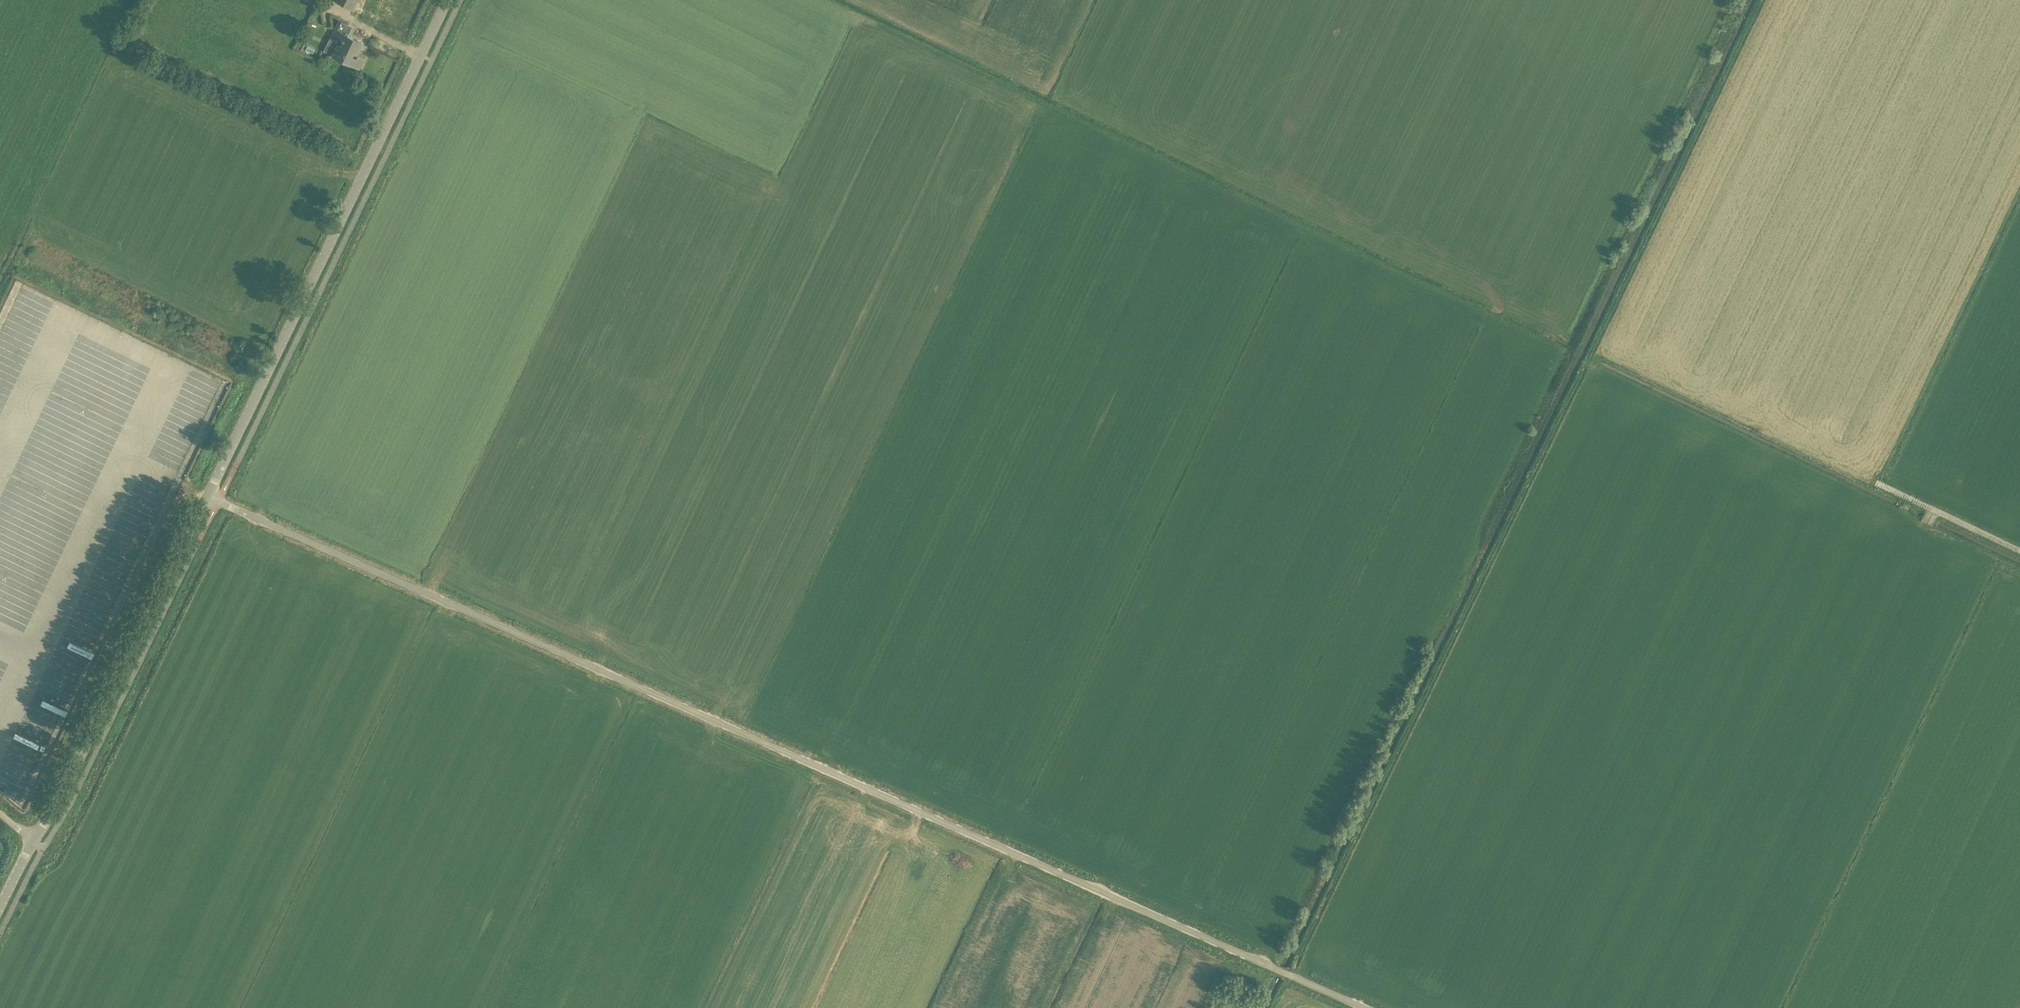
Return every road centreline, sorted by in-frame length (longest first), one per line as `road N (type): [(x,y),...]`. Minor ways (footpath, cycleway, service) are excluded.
road 1 (unclassified): [(1365,1007),(208,495)]
road 2 (tertiary): [(208,495),(448,0)]
road 3 (tertiary): [(34,840),(208,495)]

